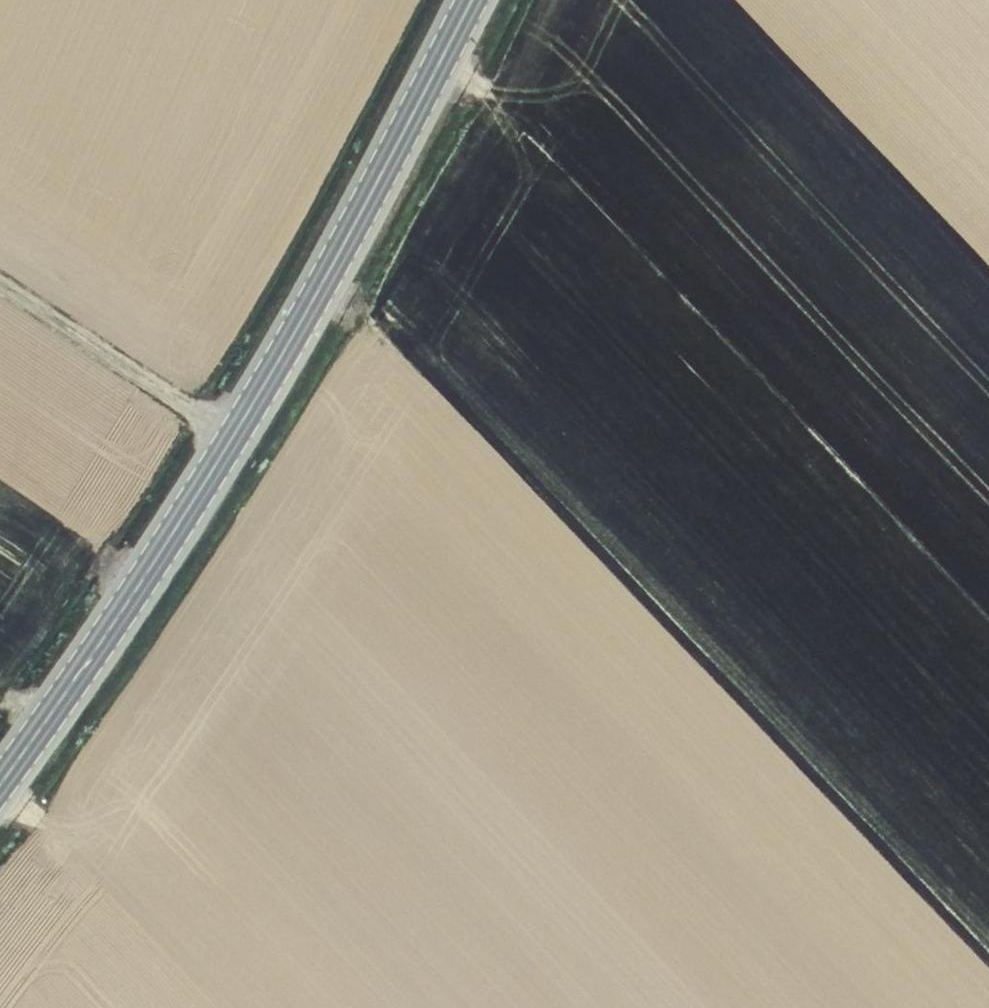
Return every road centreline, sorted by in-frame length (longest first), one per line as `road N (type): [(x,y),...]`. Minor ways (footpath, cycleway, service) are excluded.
road 1 (secondary): [(471,0),(250,410),(0,783)]
road 2 (track): [(232,440),(0,280)]

